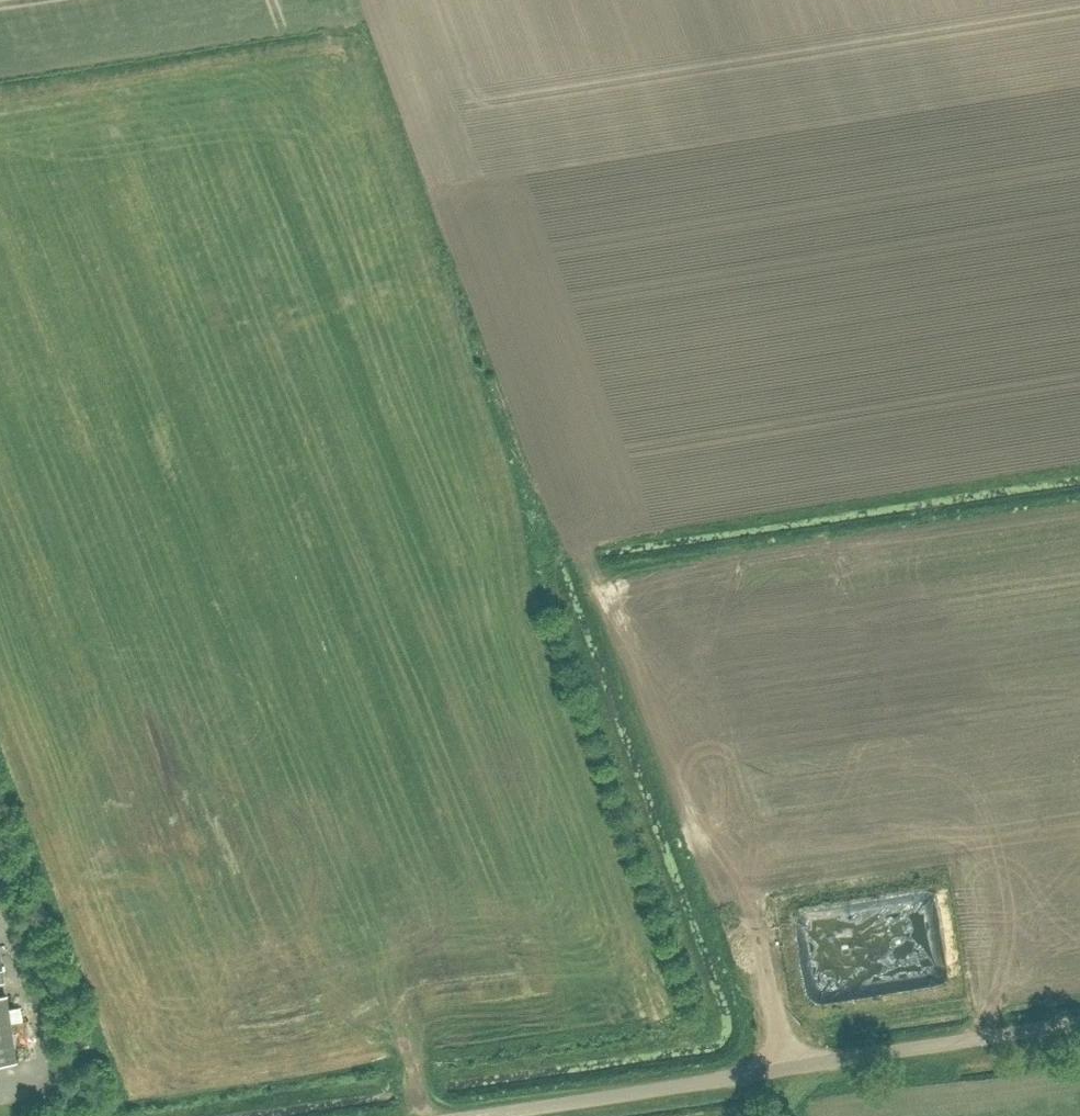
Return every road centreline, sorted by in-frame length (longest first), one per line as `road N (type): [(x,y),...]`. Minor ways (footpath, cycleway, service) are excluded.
road 1 (unclassified): [(1079,1019),(460,1115)]

